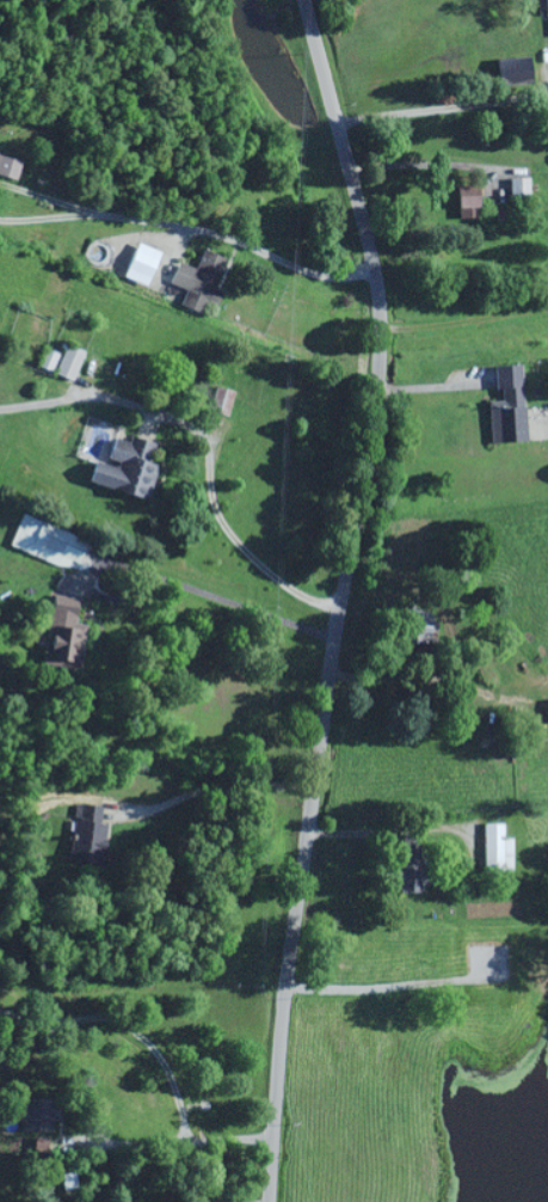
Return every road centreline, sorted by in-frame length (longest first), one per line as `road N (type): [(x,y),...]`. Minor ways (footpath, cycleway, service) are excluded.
road 1 (residential): [(266,1201),(290,951),(371,479),(377,323),(304,0)]

